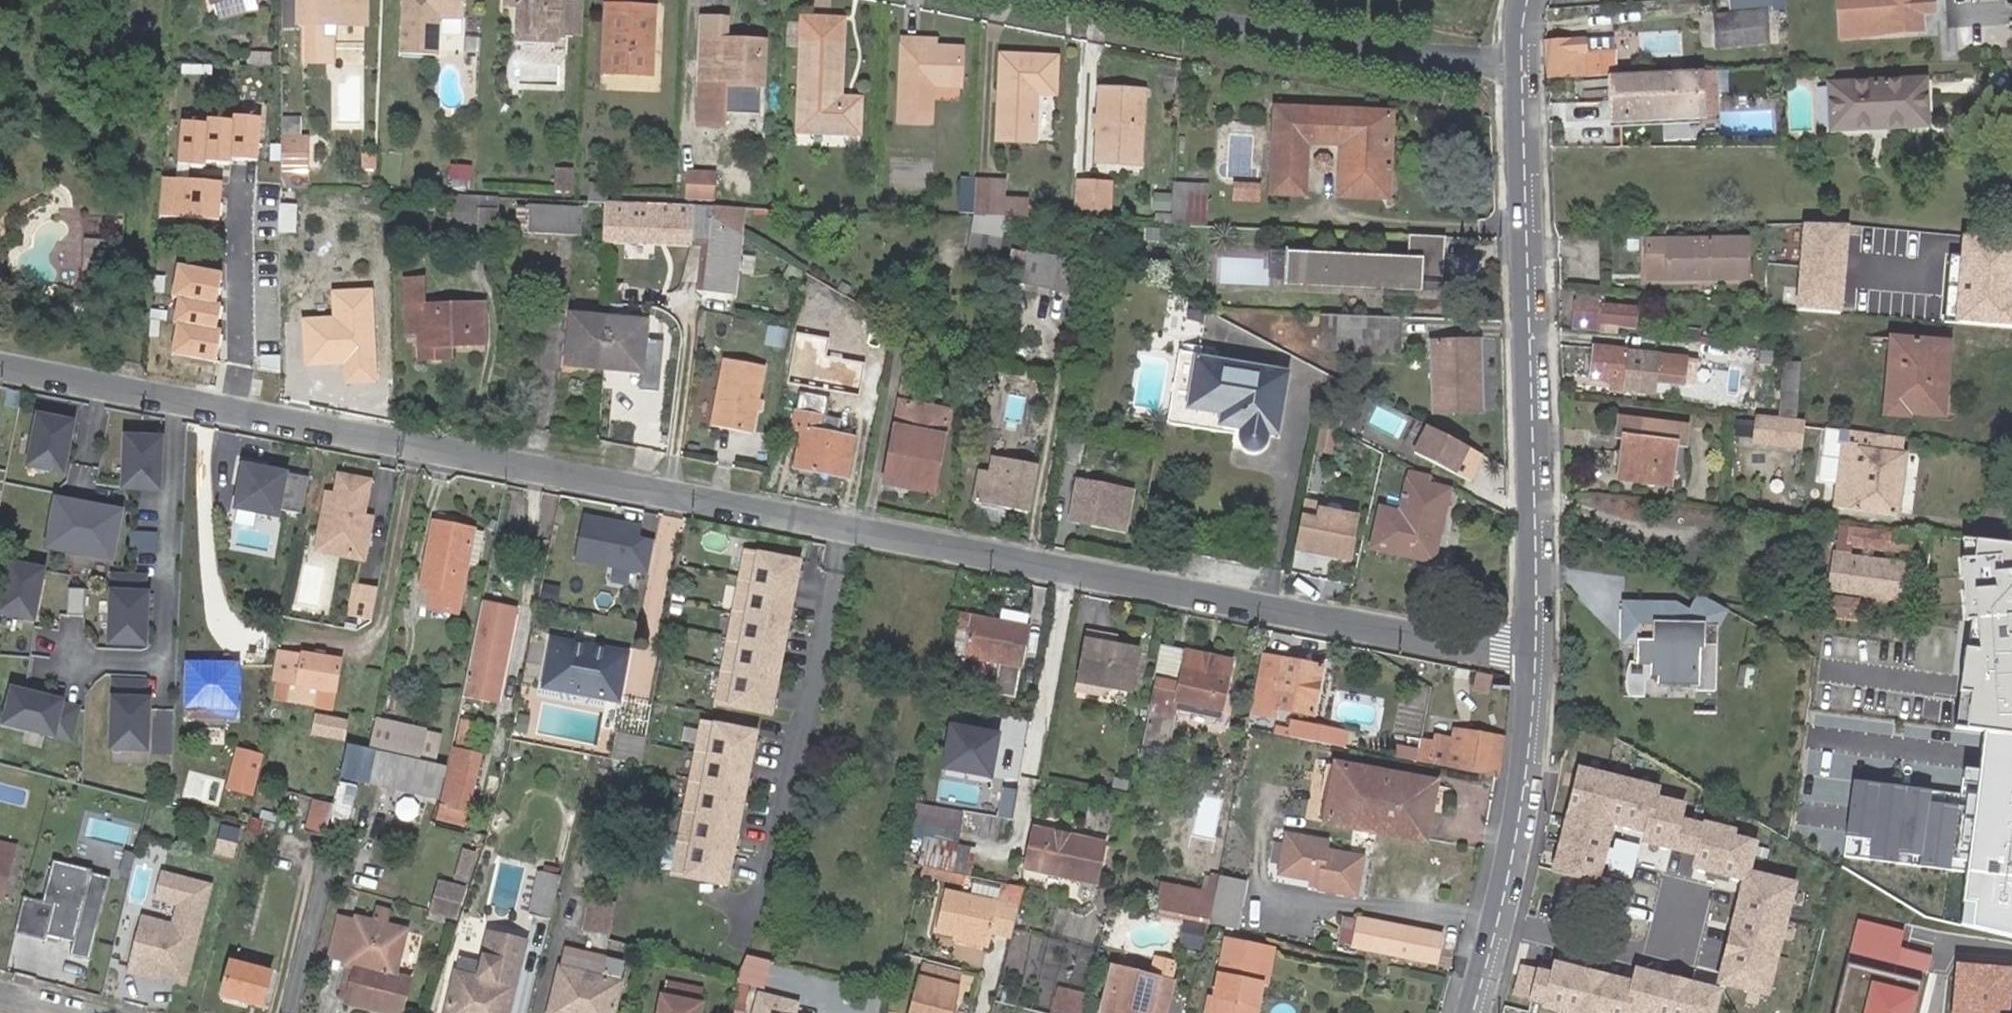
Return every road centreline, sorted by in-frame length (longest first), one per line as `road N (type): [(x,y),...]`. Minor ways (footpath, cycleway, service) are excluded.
road 1 (residential): [(0,366),(1527,649)]
road 2 (tertiary): [(1516,62),(1527,649)]
road 3 (residential): [(1516,62),(1357,51),(1090,0)]
road 4 (tertiary): [(1527,649),(1516,799),(1465,1012)]

